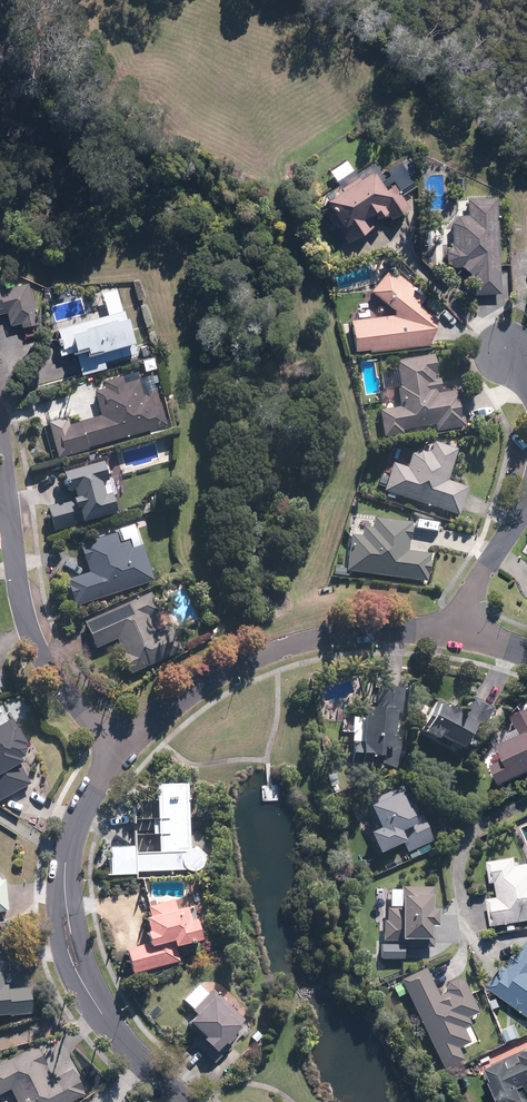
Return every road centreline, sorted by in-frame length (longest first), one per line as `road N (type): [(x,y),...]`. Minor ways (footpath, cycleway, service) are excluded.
road 1 (residential): [(116,753),(82,809),(63,864),(75,963),(113,1034),(182,1101)]
road 2 (residential): [(455,630),(329,635),(265,652),(145,722),(116,753)]
road 3 (residential): [(6,509),(26,626),(47,666),(116,753)]
road 4 (residential): [(526,504),(455,630)]

